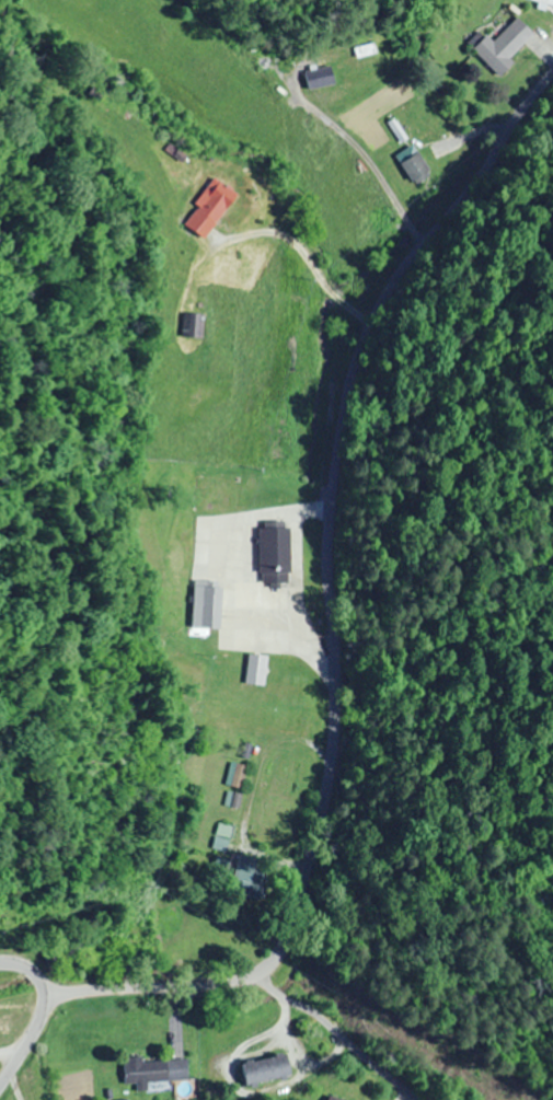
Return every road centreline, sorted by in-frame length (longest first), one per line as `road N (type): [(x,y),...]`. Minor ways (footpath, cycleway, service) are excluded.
road 1 (residential): [(333,635),(336,511),(368,355),(407,282),(552,88)]
road 2 (residential): [(42,995),(204,997),(262,984),(295,937),(336,776)]
road 3 (residential): [(262,984),(410,1099)]
road 4 (secondary): [(0,1082),(43,999),(28,974),(0,965)]

